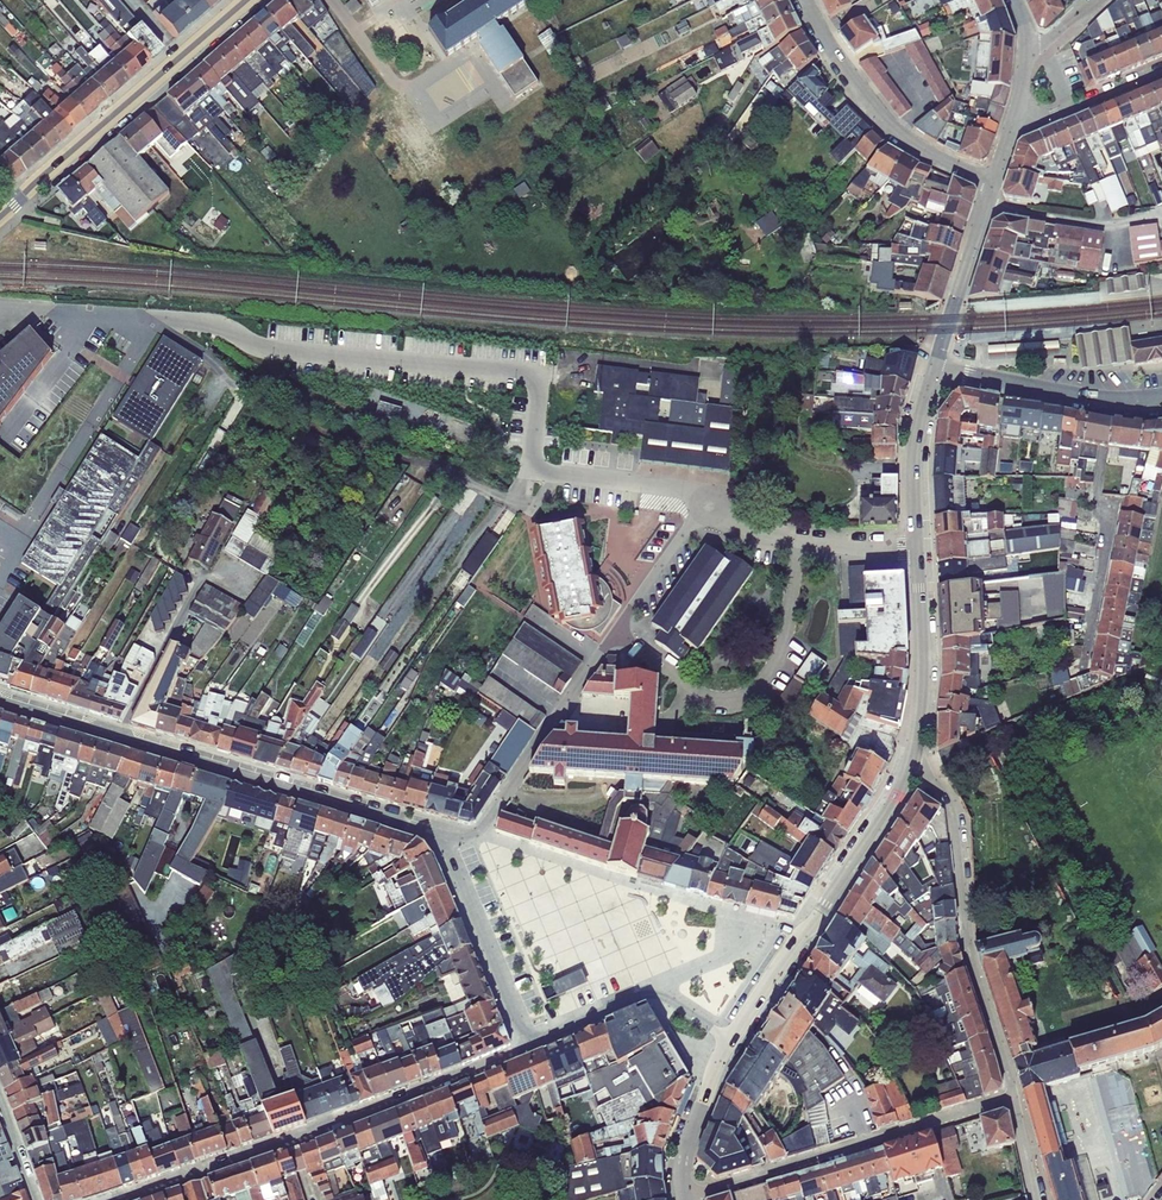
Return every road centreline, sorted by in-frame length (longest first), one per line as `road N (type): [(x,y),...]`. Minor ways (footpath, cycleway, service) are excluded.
road 1 (tertiary): [(448,837),(0,700)]
road 2 (residential): [(527,1049),(113,1199)]
road 3 (residential): [(540,372),(259,348),(211,323),(138,321)]
road 4 (residential): [(715,499),(481,832)]
road 5 (residential): [(1014,1096),(968,947),(953,812),(909,768)]
road 6 (residential): [(686,1194),(1014,1096)]
road 7 (secondary): [(0,216),(250,0)]
road 8 (tertiary): [(909,768),(890,809),(734,1038)]
road 9 (residential): [(1111,397),(1094,500),(1108,518),(1085,667)]
road 10 (tertiary): [(990,190),(917,147),(840,62),(807,0)]
road 11 (residential): [(734,1038),(651,991),(527,1049)]
road 12 (tertiary): [(920,539),(922,687),(909,768)]
road 13 (residential): [(36,511),(146,341),(149,328),(138,321)]
road 14 (residential): [(448,837),(451,868),(527,1049)]
road 15 (residential): [(920,539),(797,547),(731,530),(715,499)]
road 16 (tertiary): [(990,190),(938,368)]
road 17 (residential): [(715,499),(536,463)]
road 18 (tertiary): [(1111,397),(938,368)]
road 19 (tertiary): [(938,368),(924,430),(920,539)]
road 20 (tertiary): [(734,1038),(682,1157),(686,1194)]
road 21 (residential): [(1013,125),(1161,65)]
road 22 (residential): [(138,321),(0,309)]

